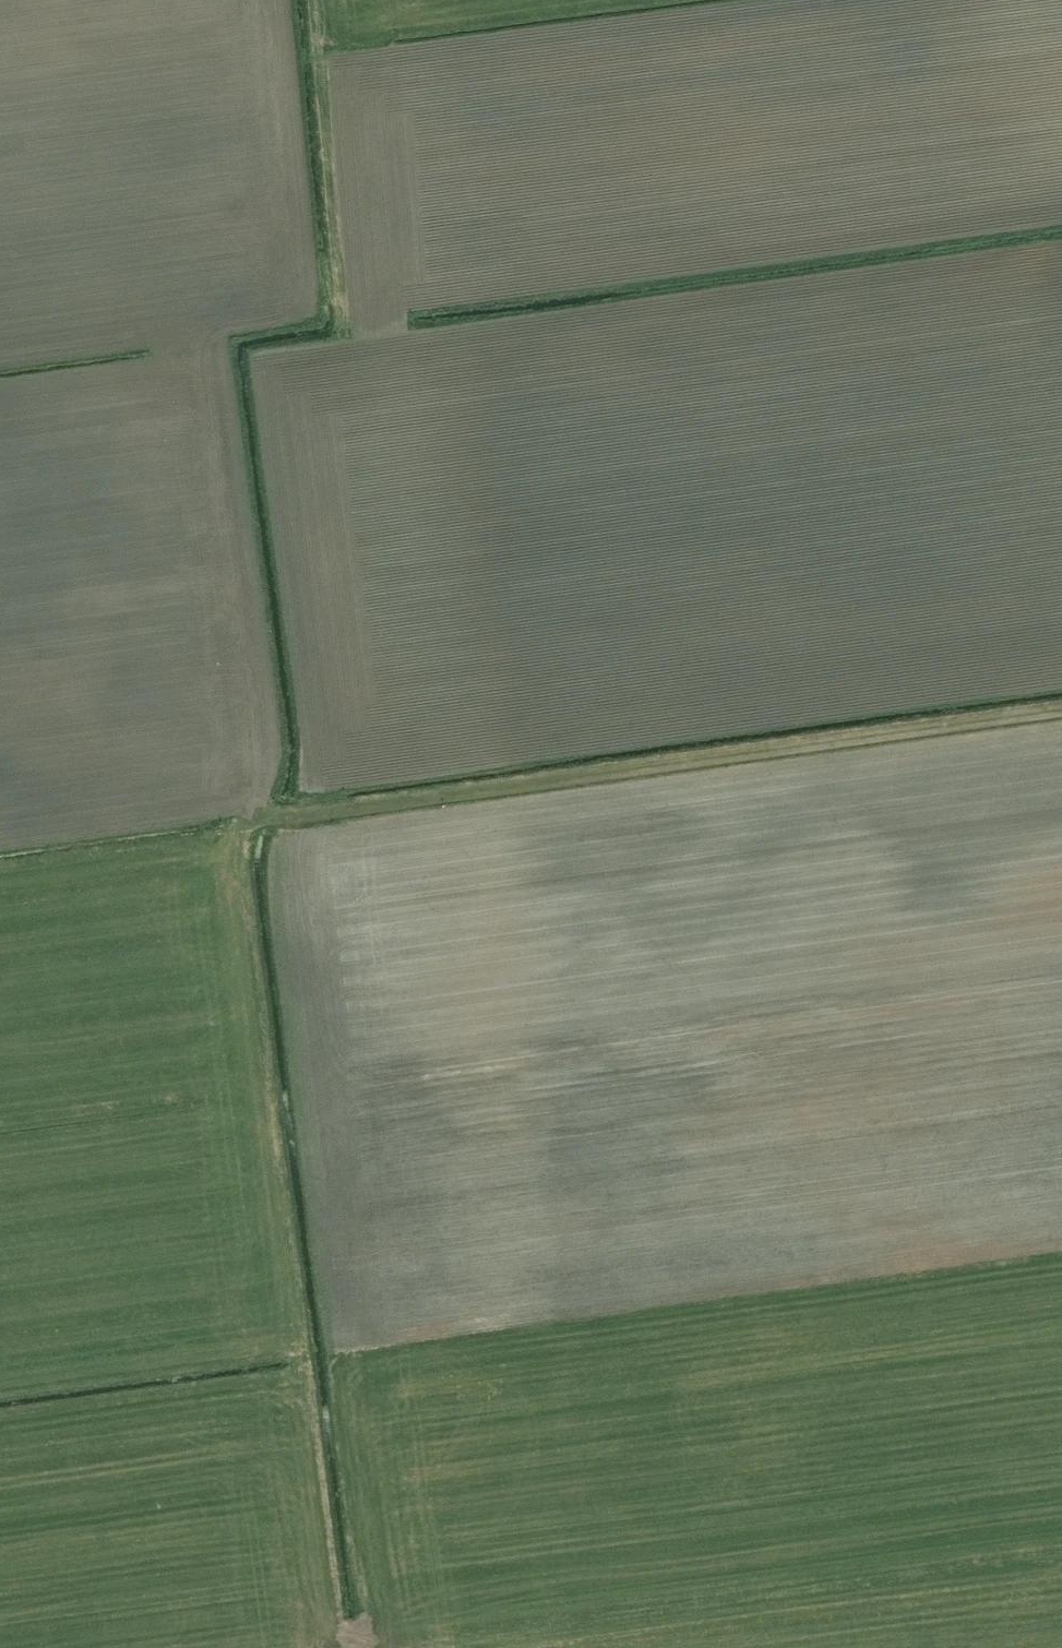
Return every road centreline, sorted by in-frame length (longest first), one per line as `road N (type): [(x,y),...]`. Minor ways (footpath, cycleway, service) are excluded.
road 1 (track): [(1061,713),(301,820),(240,815)]
road 2 (track): [(1061,1563),(438,1647)]

